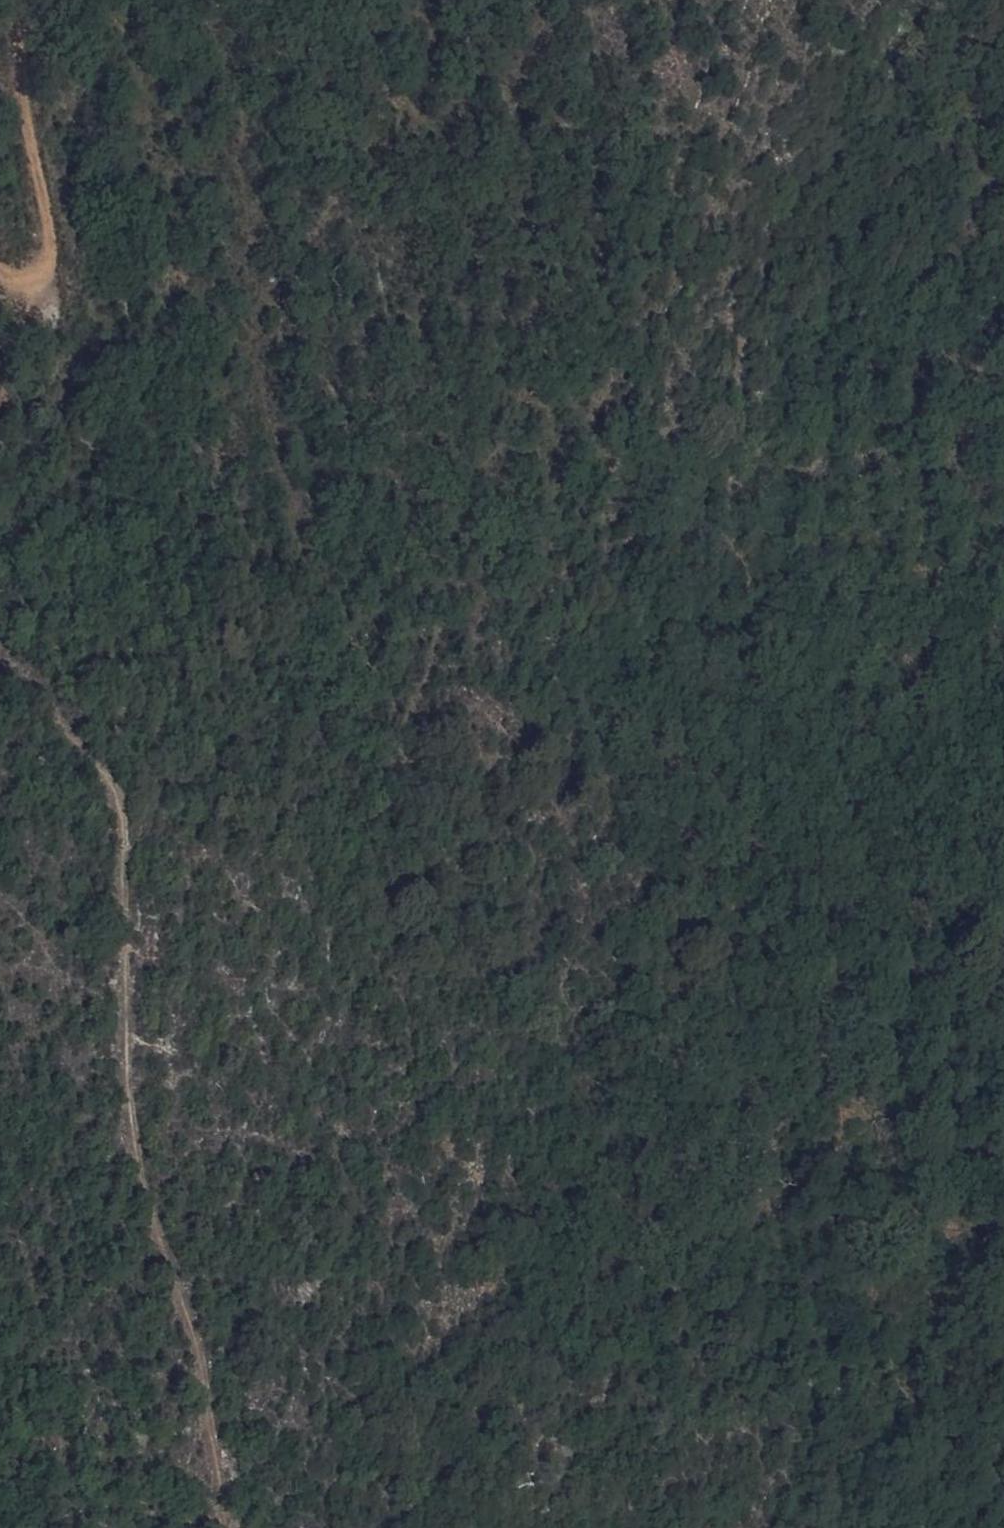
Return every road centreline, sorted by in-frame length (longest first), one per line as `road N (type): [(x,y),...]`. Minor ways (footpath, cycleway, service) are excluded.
road 1 (track): [(28,0),(20,52),(63,238),(35,267),(0,254)]

